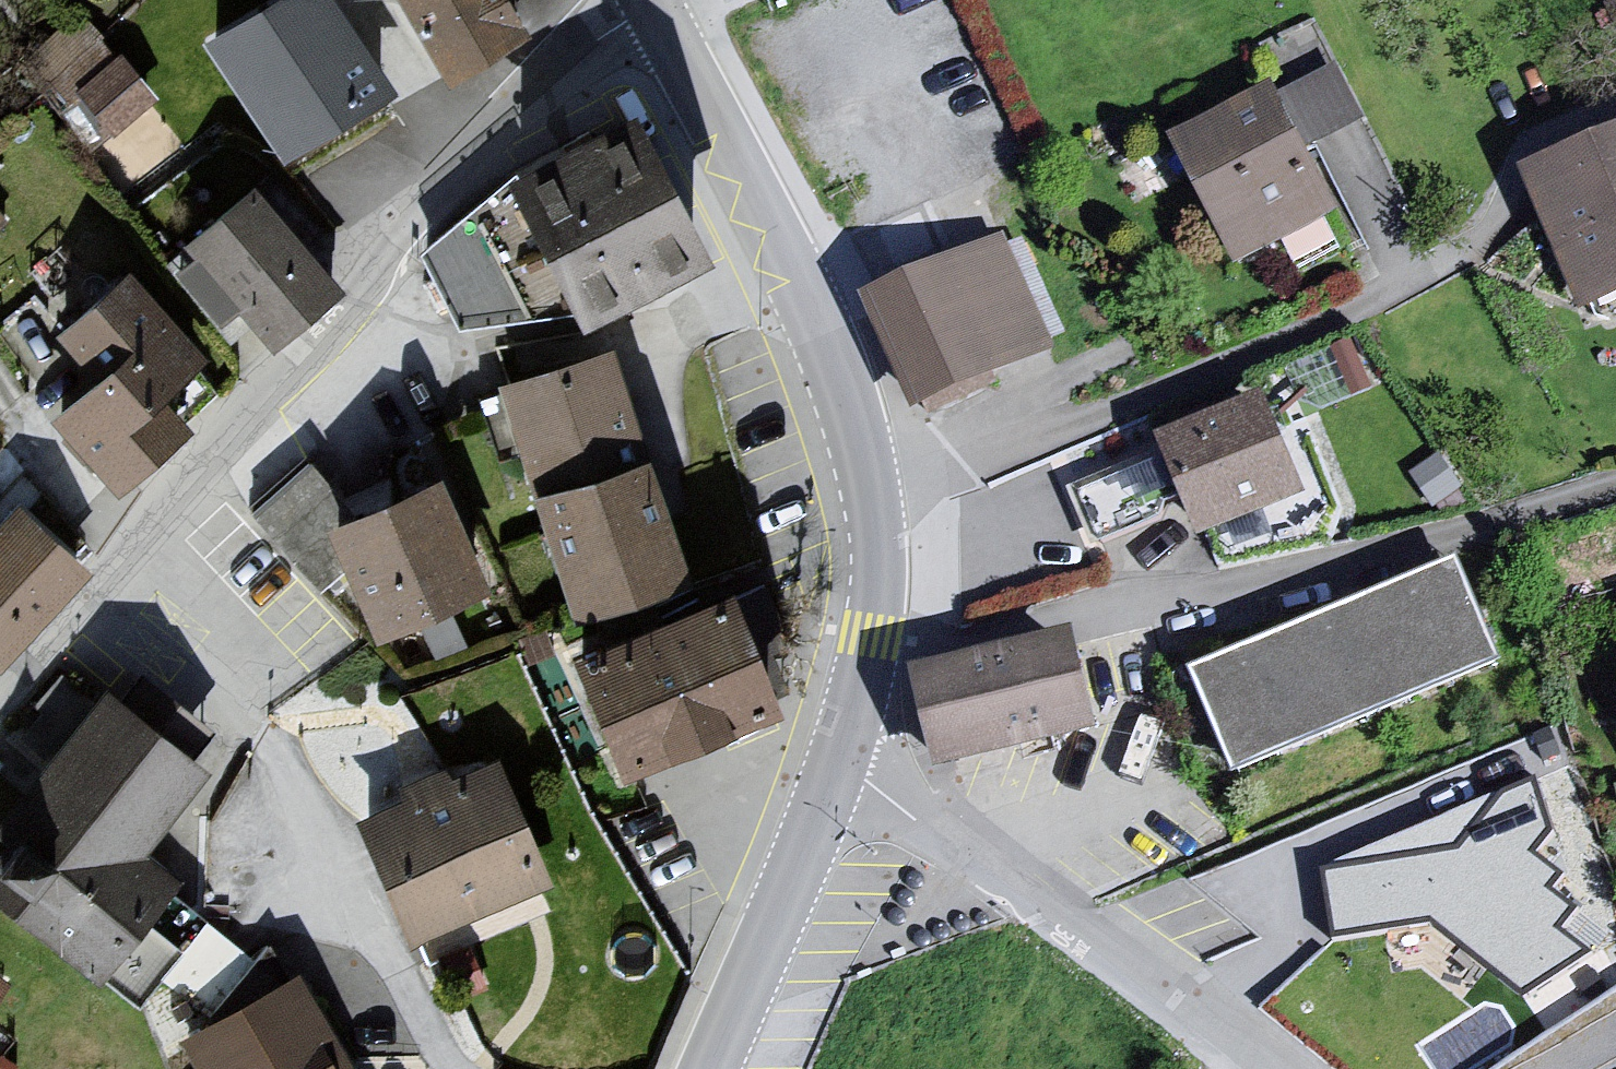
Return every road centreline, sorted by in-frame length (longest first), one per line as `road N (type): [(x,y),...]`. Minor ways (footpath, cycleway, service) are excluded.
road 1 (residential): [(654,6),(591,44),(0,690)]
road 2 (residential): [(871,635),(915,642),(1150,600),(1469,534),(1615,488)]
road 3 (tertiary): [(654,6),(794,274),(850,410),(874,503),(871,635)]
road 4 (residential): [(1276,1068),(1050,904),(837,766)]
road 5 (tertiary): [(837,766),(711,1068)]
road 6 (tertiary): [(871,635),(837,766)]

